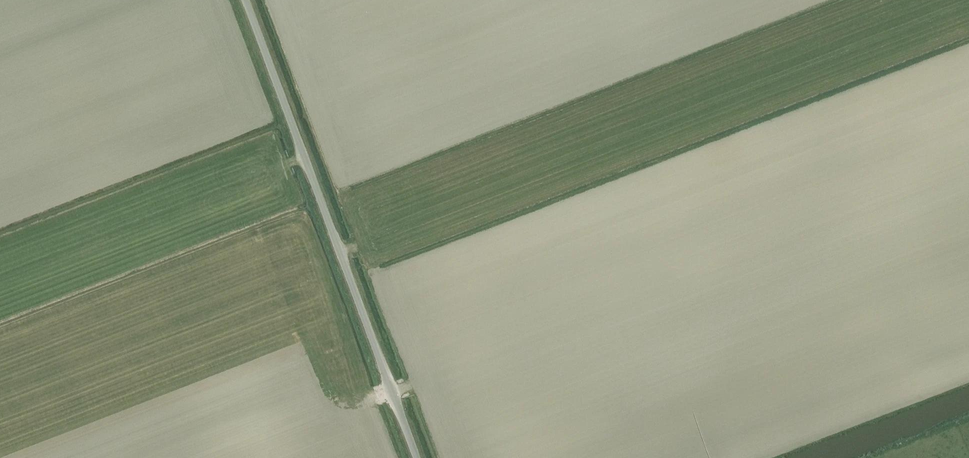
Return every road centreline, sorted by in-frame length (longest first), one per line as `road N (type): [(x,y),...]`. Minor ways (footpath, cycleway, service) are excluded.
road 1 (unclassified): [(416,457),(245,0)]

